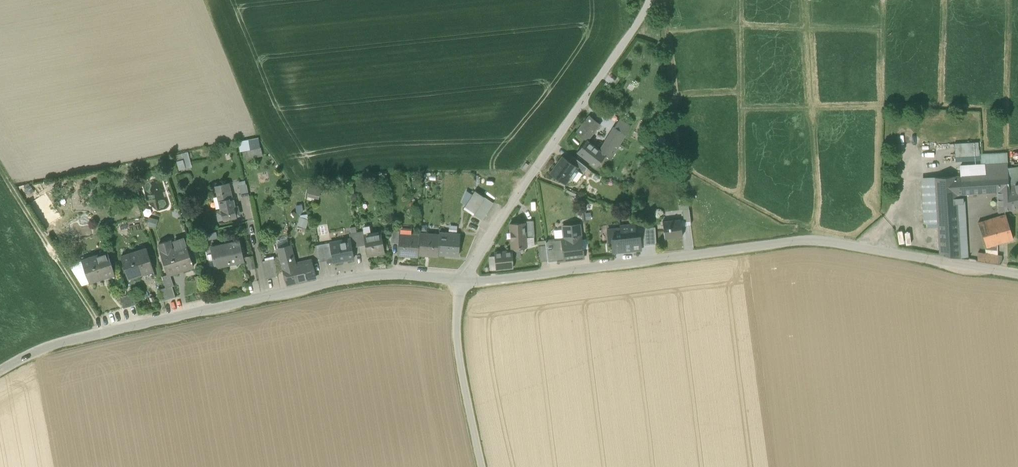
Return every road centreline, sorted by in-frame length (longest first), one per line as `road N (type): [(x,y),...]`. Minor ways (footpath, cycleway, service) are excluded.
road 1 (residential): [(1017,274),(810,242),(464,282)]
road 2 (residential): [(464,282),(352,279),(64,343),(0,371)]
road 3 (unclassified): [(650,0),(464,282)]
road 4 (track): [(0,172),(103,334)]
road 5 (unclassified): [(482,466),(459,356),(464,282)]

